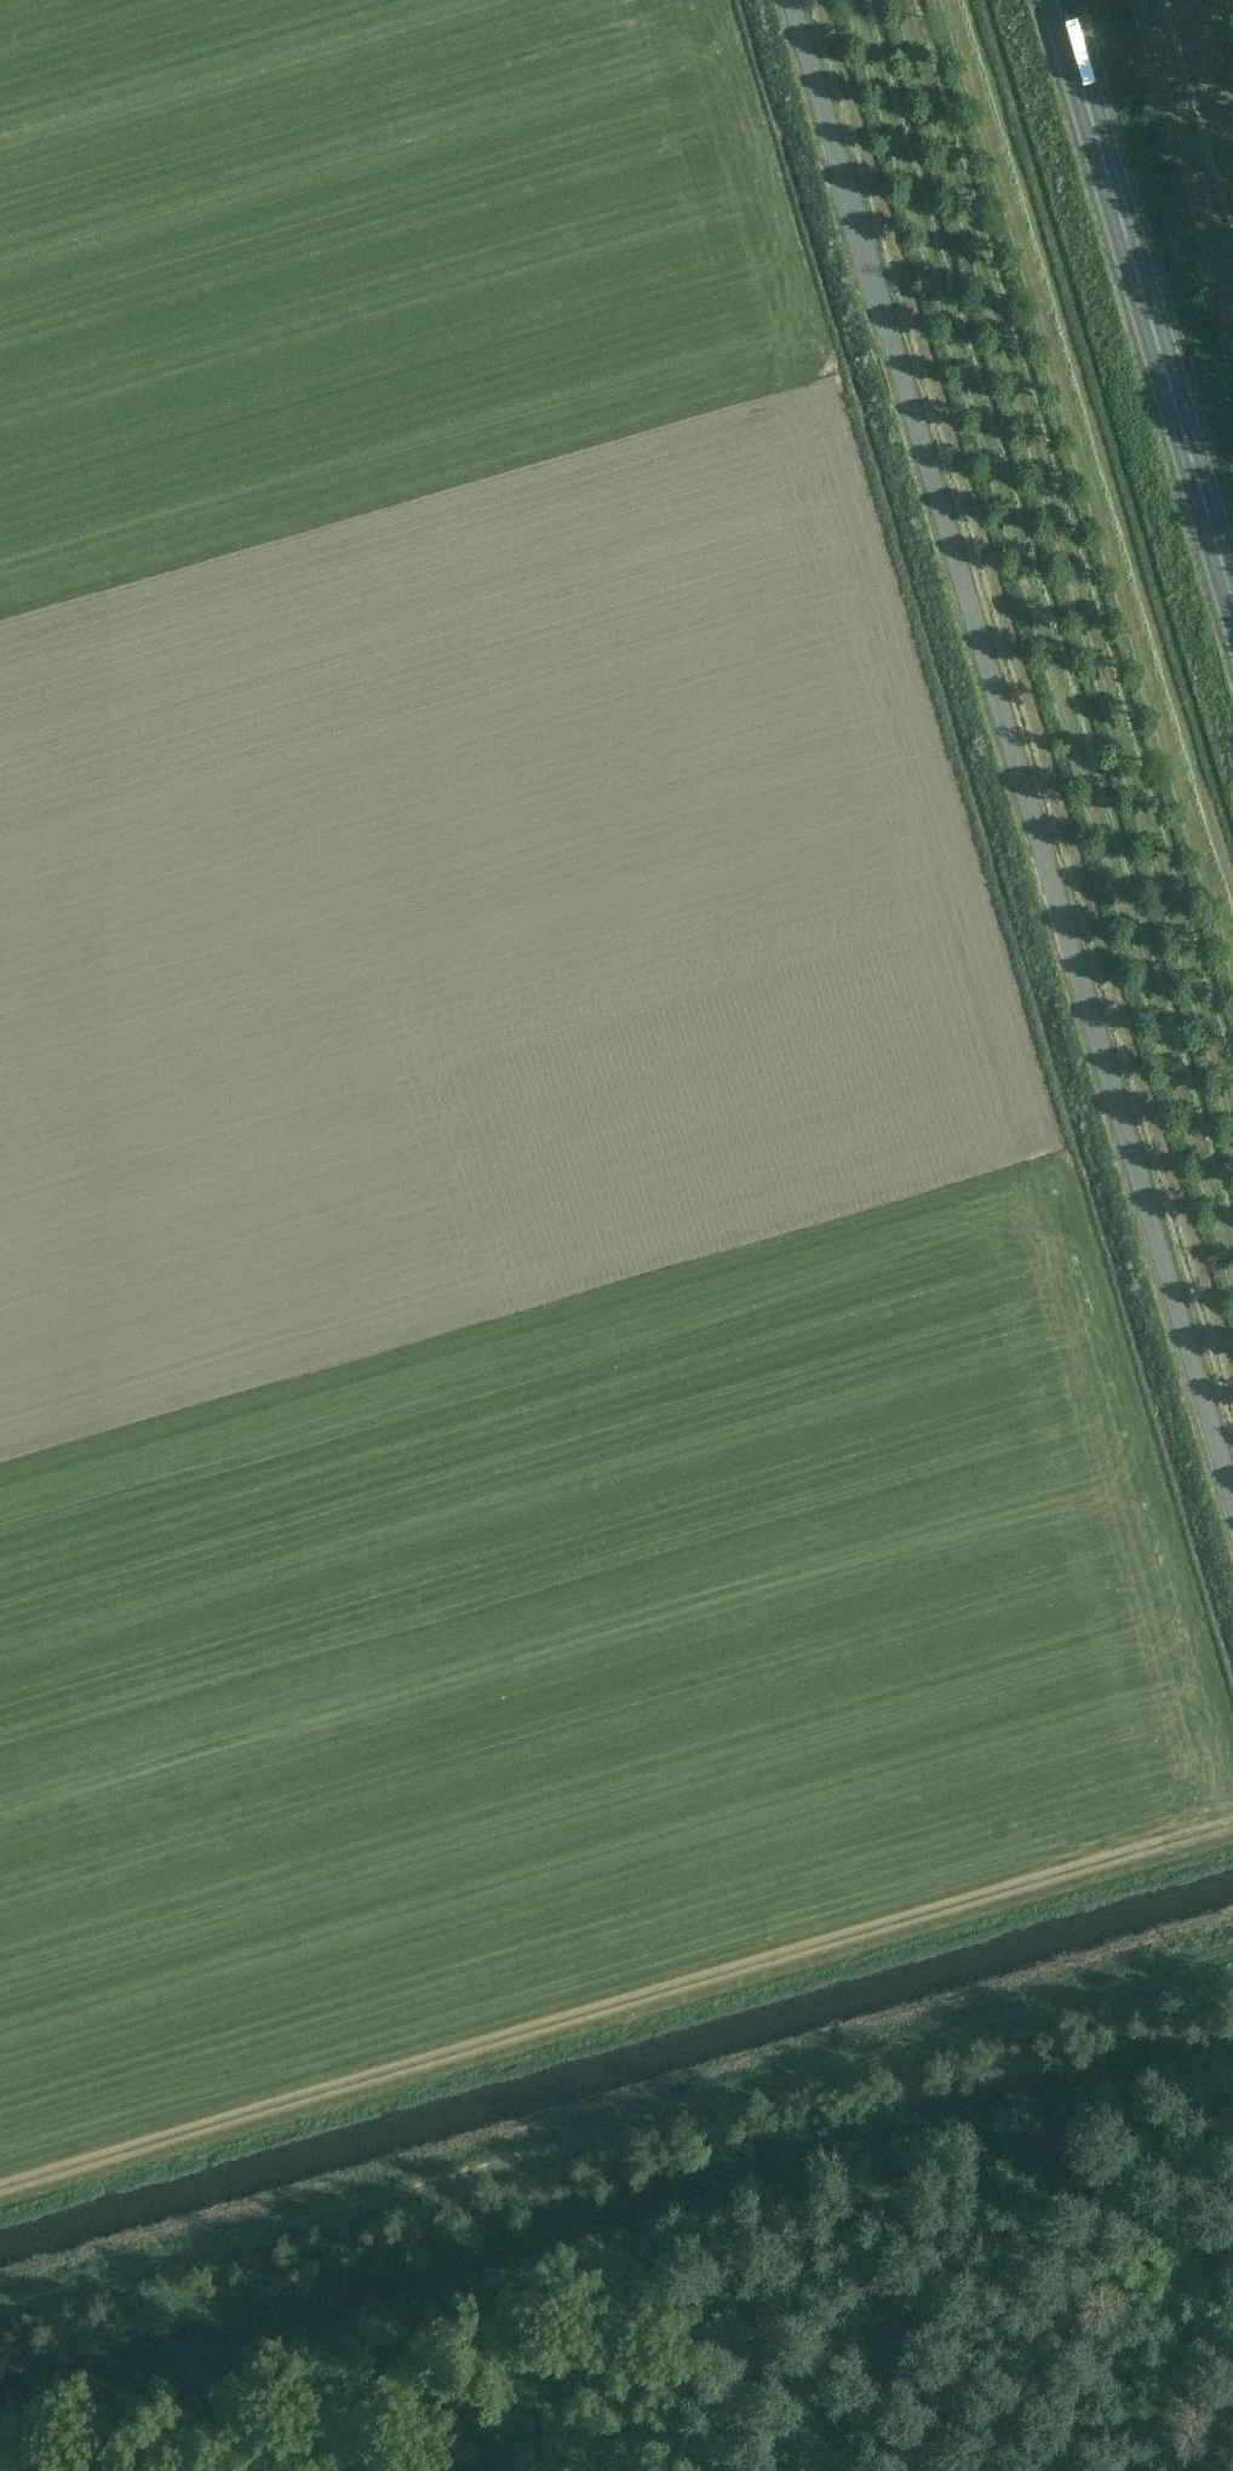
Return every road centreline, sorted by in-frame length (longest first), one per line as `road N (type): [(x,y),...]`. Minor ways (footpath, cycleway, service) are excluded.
road 1 (unclassified): [(1232,1491),(790,0)]
road 2 (track): [(0,2401),(1199,2051),(1232,2031)]
road 3 (trunk): [(1232,585),(1061,0)]

